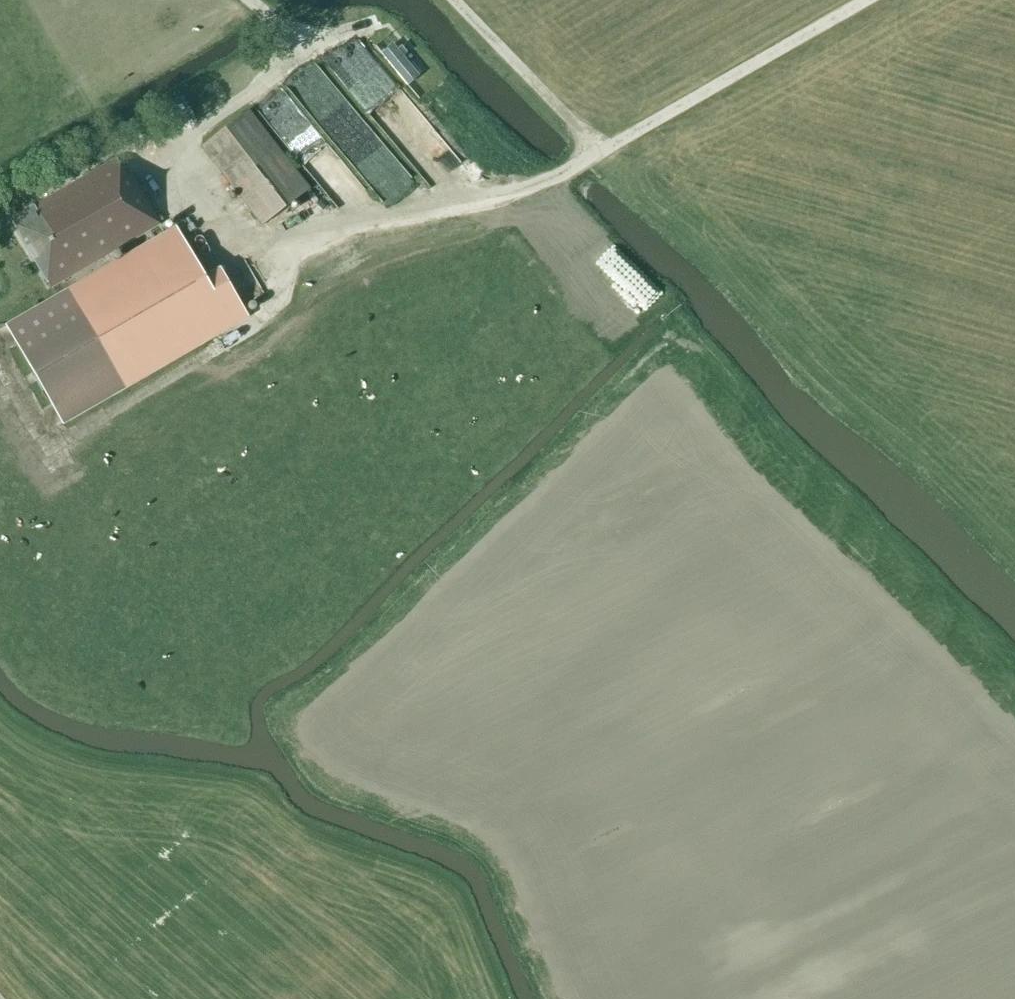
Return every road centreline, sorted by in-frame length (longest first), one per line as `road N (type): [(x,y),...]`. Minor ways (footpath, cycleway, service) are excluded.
road 1 (track): [(278,236),(553,178),(868,0)]

